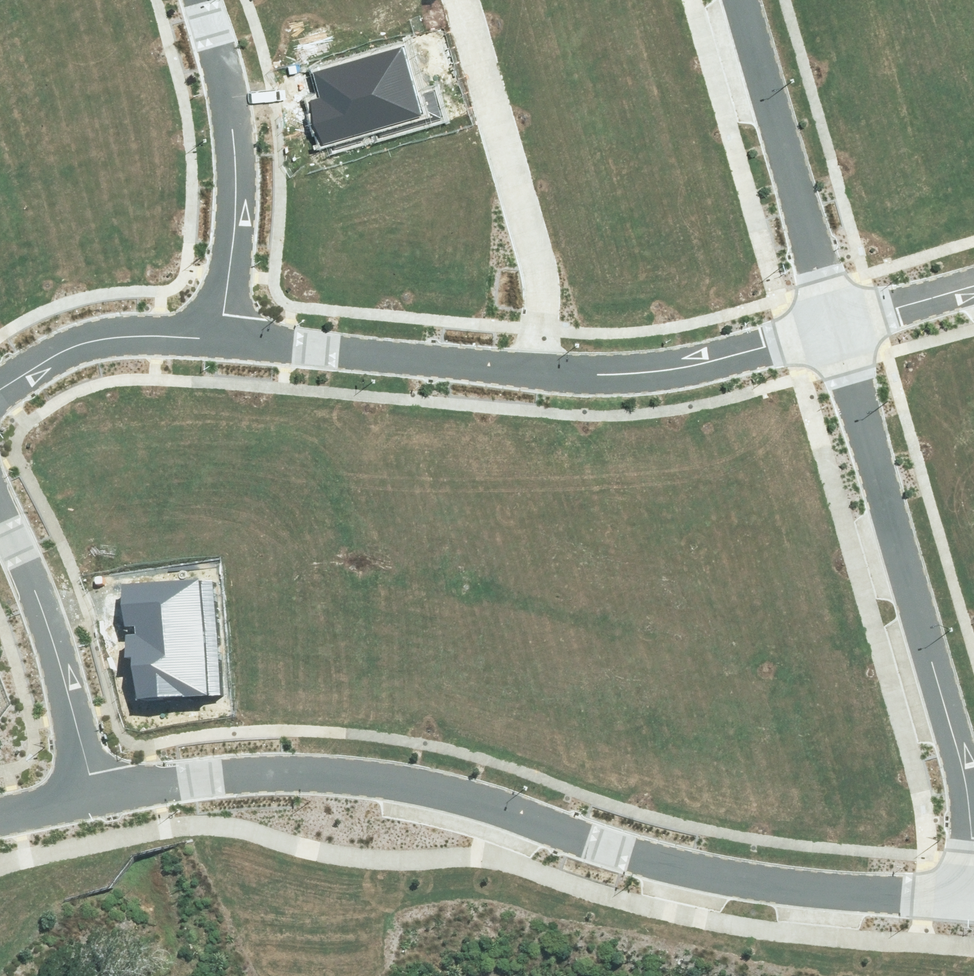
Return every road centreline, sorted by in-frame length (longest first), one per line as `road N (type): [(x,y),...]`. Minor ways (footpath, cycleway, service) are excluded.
road 1 (residential): [(93,795),(286,770),(390,775),(689,869),(969,902)]
road 2 (residential): [(832,325),(962,773),(972,827),(969,902)]
road 3 (residential): [(549,369),(537,267),(460,0)]
road 4 (residential): [(740,0),(832,325)]
road 5 (residential): [(201,0),(238,183),(230,333)]
road 6 (residential): [(230,333),(549,369)]
road 7 (residential): [(93,795),(42,603),(0,515)]
road 8 (residential): [(549,369),(671,366),(832,325)]
road 9 (residential): [(0,393),(86,347),(160,331),(230,333)]
road 10 (residential): [(832,325),(973,281)]

